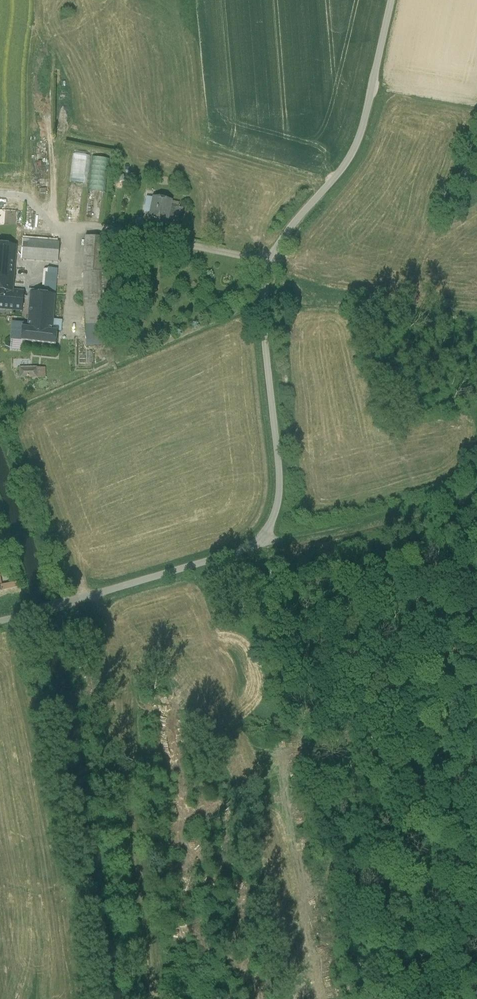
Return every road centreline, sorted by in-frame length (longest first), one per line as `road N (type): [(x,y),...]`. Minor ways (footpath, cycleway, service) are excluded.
road 1 (unclassified): [(391,0),(357,143),(289,229),(266,275),(279,486),(269,525),(251,546),(0,622)]
road 2 (track): [(476,494),(279,540),(261,537)]

